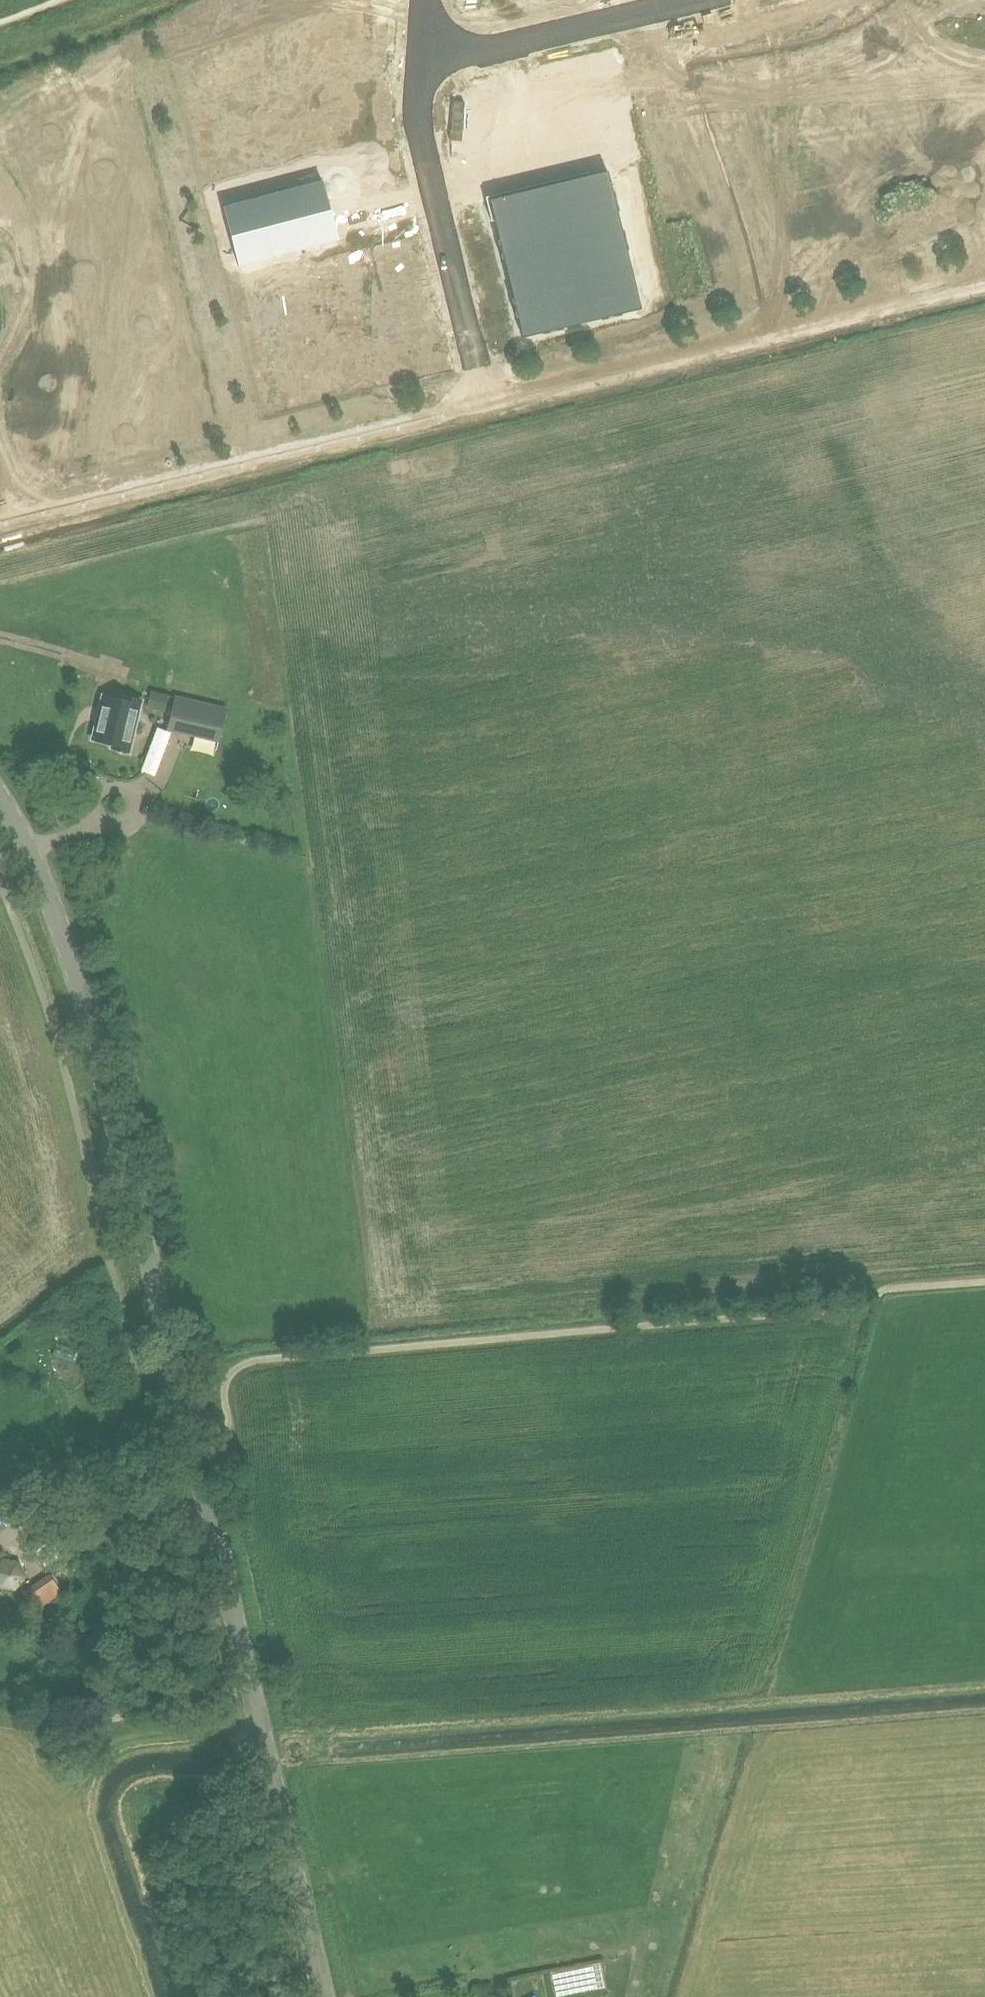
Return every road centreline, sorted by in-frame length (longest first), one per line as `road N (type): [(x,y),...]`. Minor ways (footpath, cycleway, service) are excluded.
road 1 (secondary): [(192,1448),(89,1014),(28,849),(0,801)]
road 2 (secondary): [(322,1996),(192,1448)]
road 3 (residential): [(420,63),(426,167),(474,365)]
road 4 (residential): [(420,63),(672,0)]

